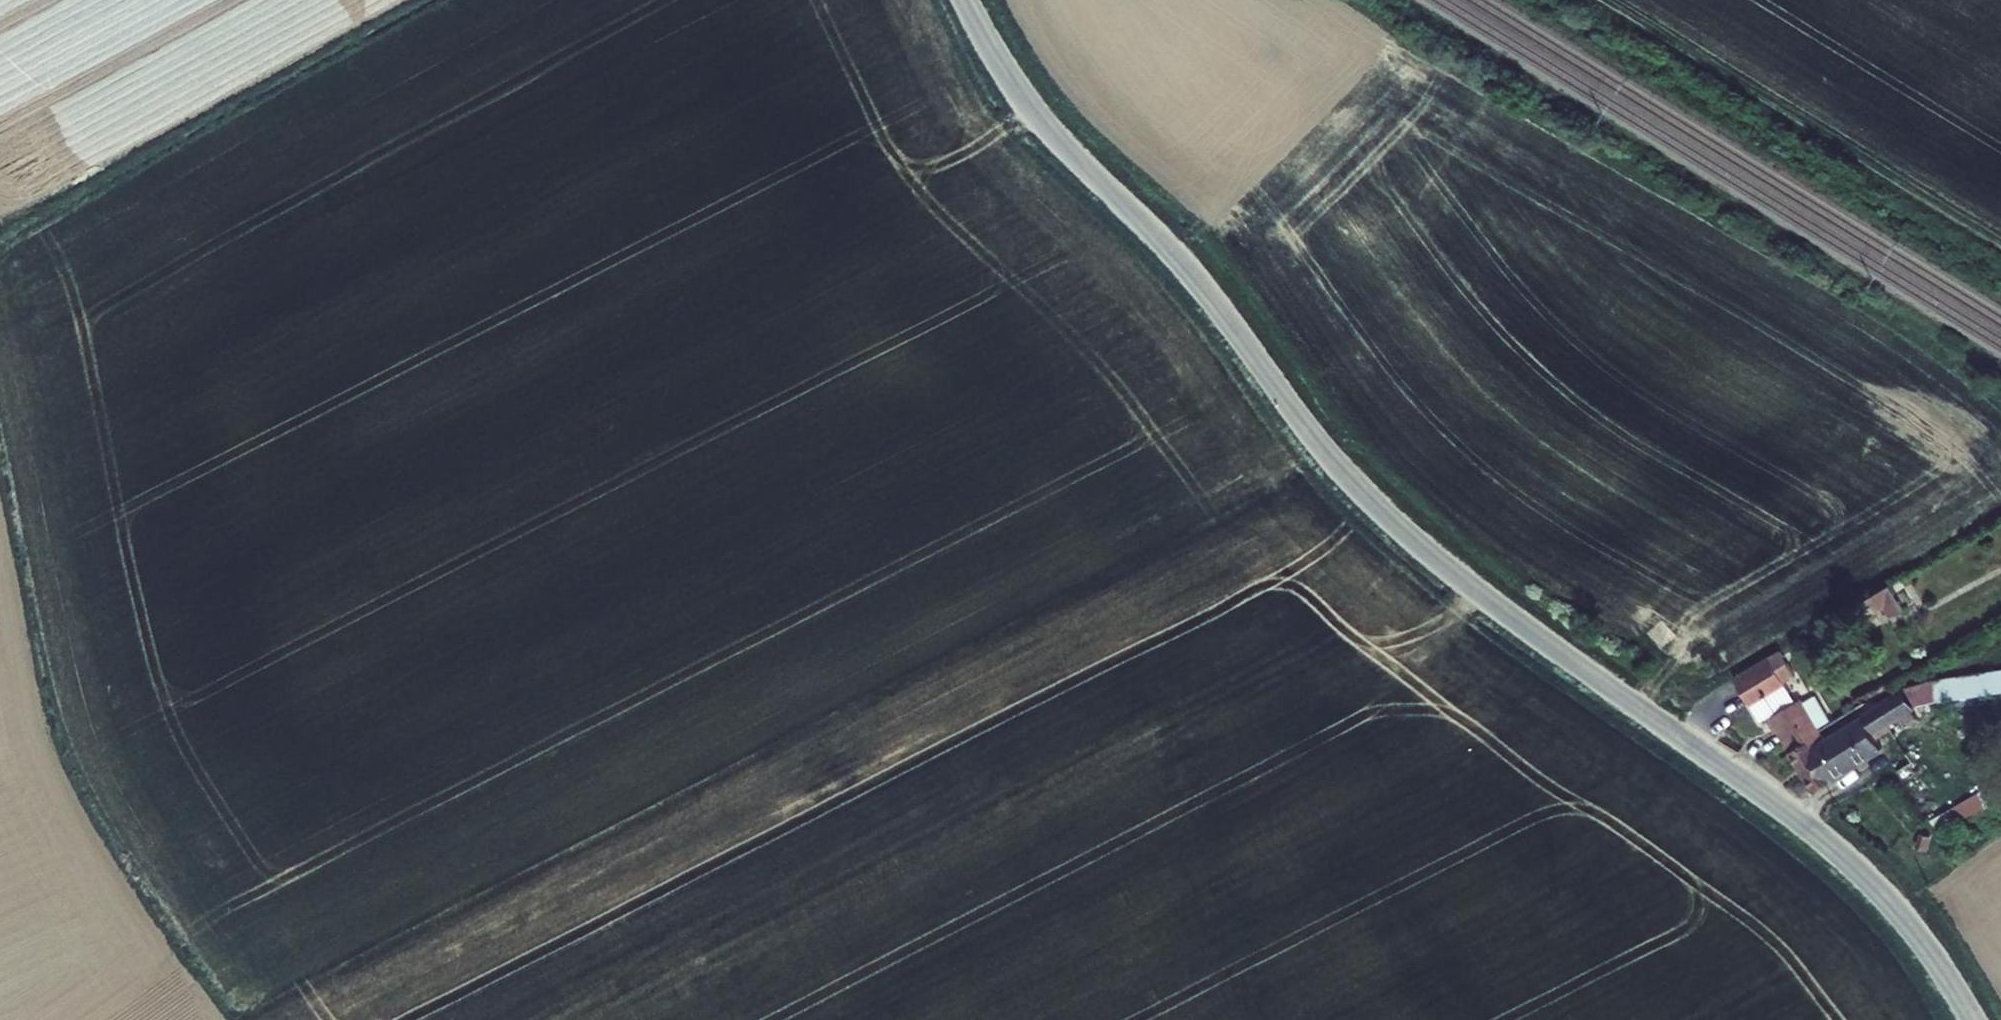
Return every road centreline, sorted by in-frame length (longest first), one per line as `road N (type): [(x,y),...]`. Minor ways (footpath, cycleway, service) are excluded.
road 1 (unclassified): [(1974,1019),(1907,921),(1829,845),(1499,608),(1353,483),(1199,282),(1042,125),(964,0)]
road 2 (track): [(1606,0),(2000,244)]

